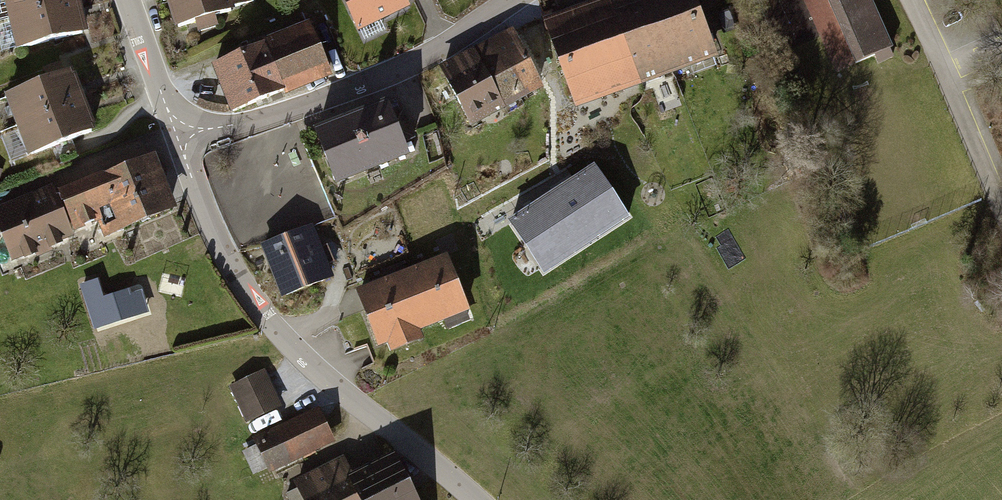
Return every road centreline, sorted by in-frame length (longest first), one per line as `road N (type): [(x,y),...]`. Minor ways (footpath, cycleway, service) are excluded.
road 1 (tertiary): [(476,499),(314,366),(260,309),(212,231),(175,133)]
road 2 (residential): [(514,0),(376,79),(295,110),(175,133)]
road 3 (residential): [(911,0),(1001,215)]
road 4 (tertiary): [(175,133),(128,0)]

